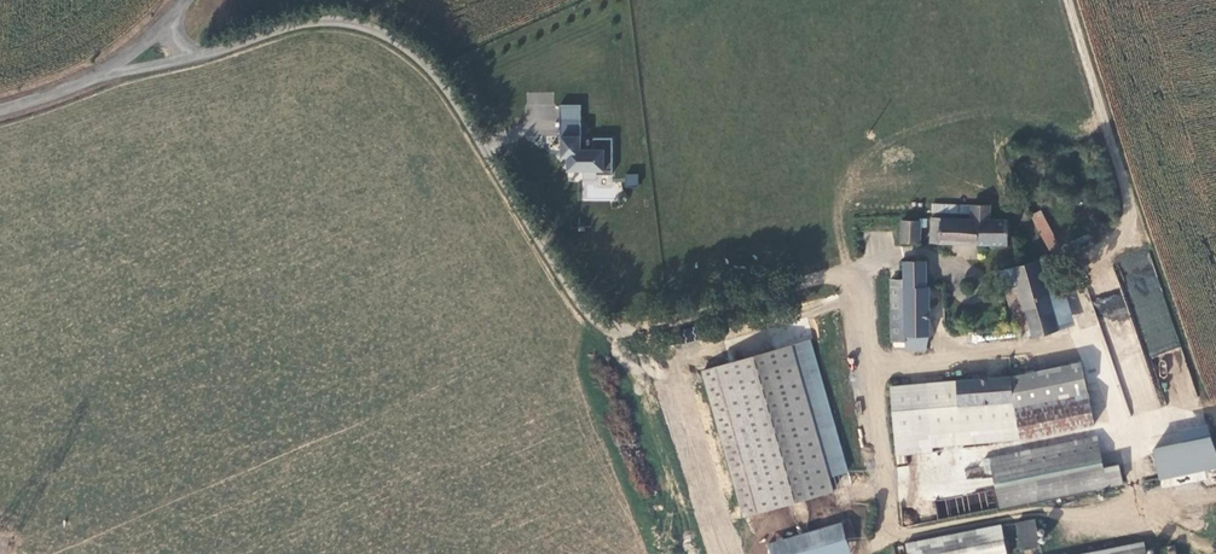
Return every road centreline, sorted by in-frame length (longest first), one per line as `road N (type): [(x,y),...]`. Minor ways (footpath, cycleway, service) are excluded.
road 1 (unclassified): [(146,49),(202,54),(333,20),(406,47),(459,107),(579,304),(605,325),(639,327),(862,265),(875,450)]
road 2 (track): [(1066,0),(1127,212),(1125,229),(1074,278),(1082,345),(980,350),(869,368)]
road 3 (tertiary): [(0,111),(91,80),(146,49)]

